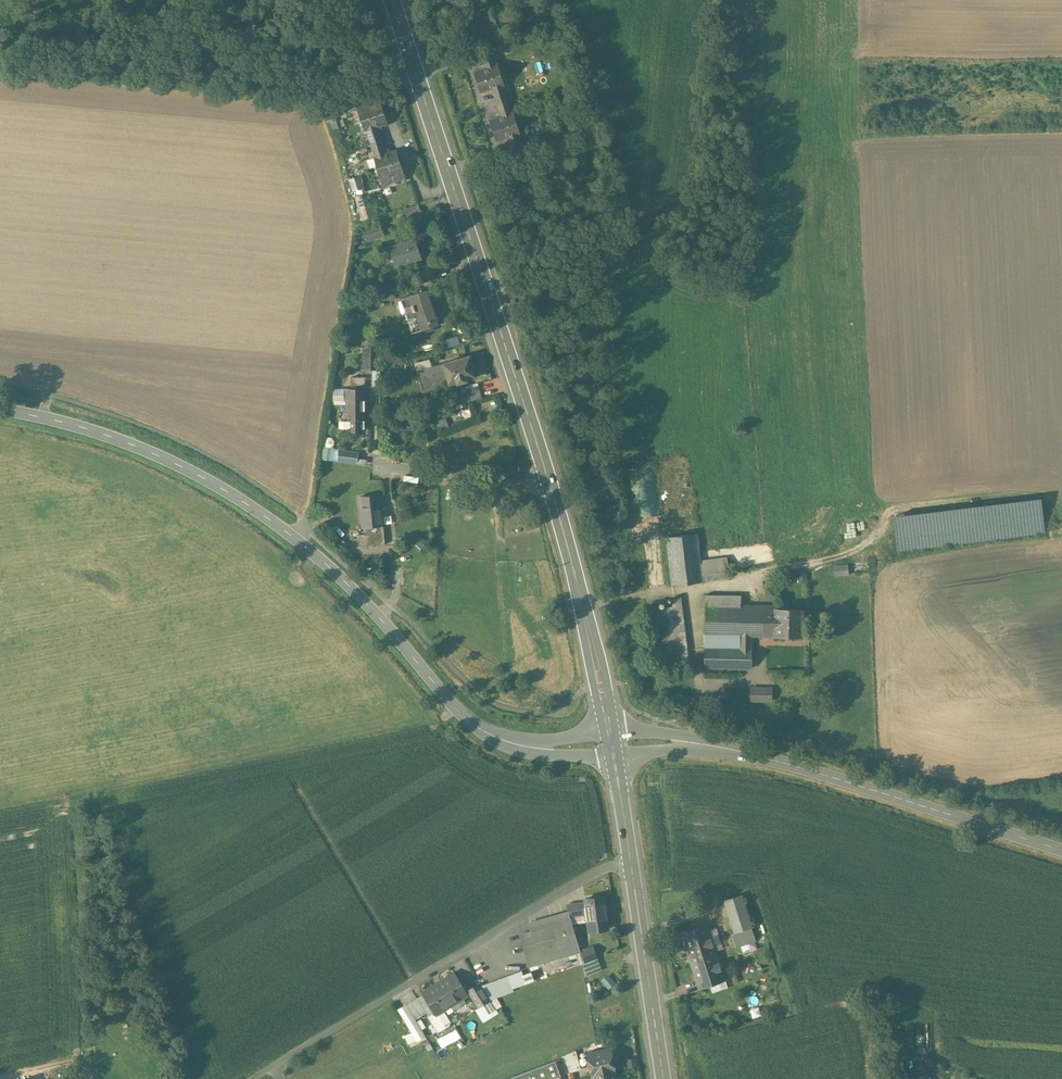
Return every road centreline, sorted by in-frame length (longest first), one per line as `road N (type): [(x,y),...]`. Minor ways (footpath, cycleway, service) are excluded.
road 1 (primary): [(612,742),(563,528),(393,0)]
road 2 (tertiary): [(612,742),(535,747),(487,731),(338,575),(236,497),(146,451),(0,409)]
road 3 (tertiary): [(612,742),(728,749),(1061,849)]
road 4 (primary): [(663,1078),(612,742)]

